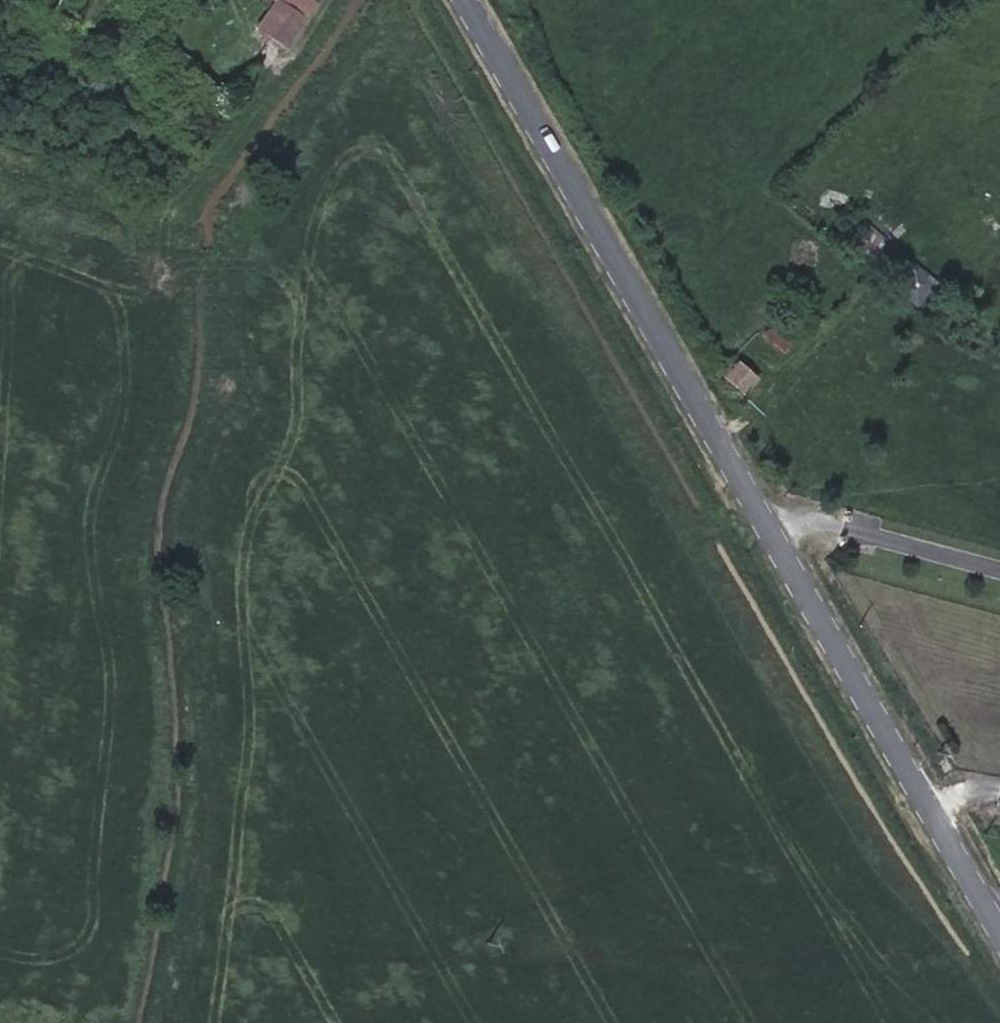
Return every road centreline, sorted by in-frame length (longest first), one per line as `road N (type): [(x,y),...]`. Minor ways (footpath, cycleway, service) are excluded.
road 1 (tertiary): [(999,929),(467,0)]

